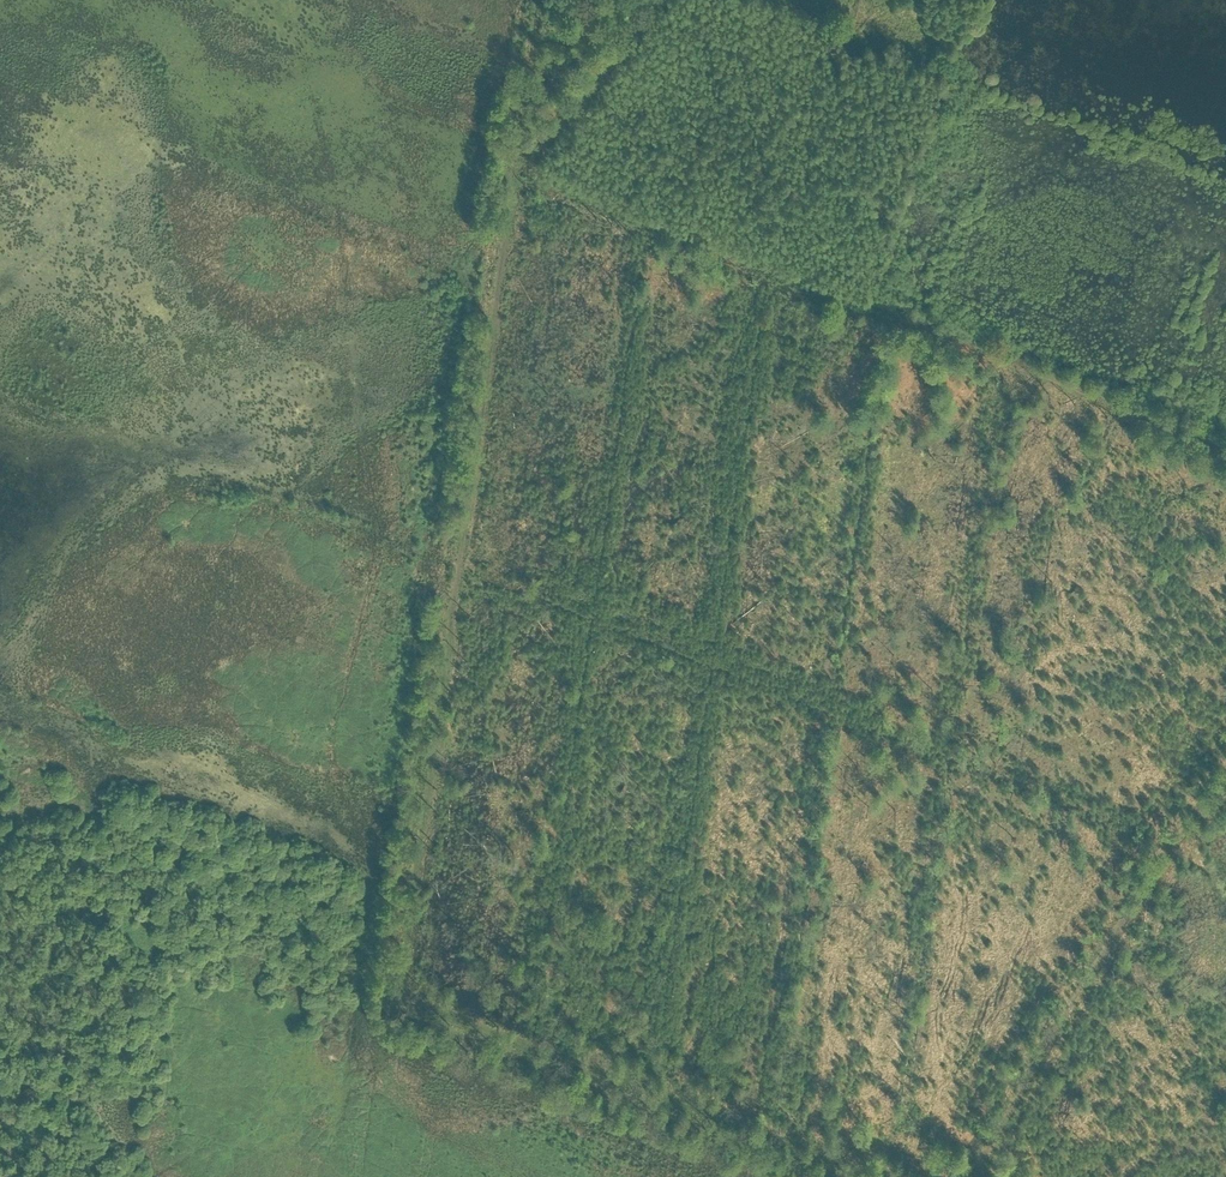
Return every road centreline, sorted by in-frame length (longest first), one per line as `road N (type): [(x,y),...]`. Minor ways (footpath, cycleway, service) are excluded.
road 1 (track): [(878,1176),(427,1009),(408,992),(400,968),(540,0)]
road 2 (track): [(975,1176),(1157,865),(1225,768)]

